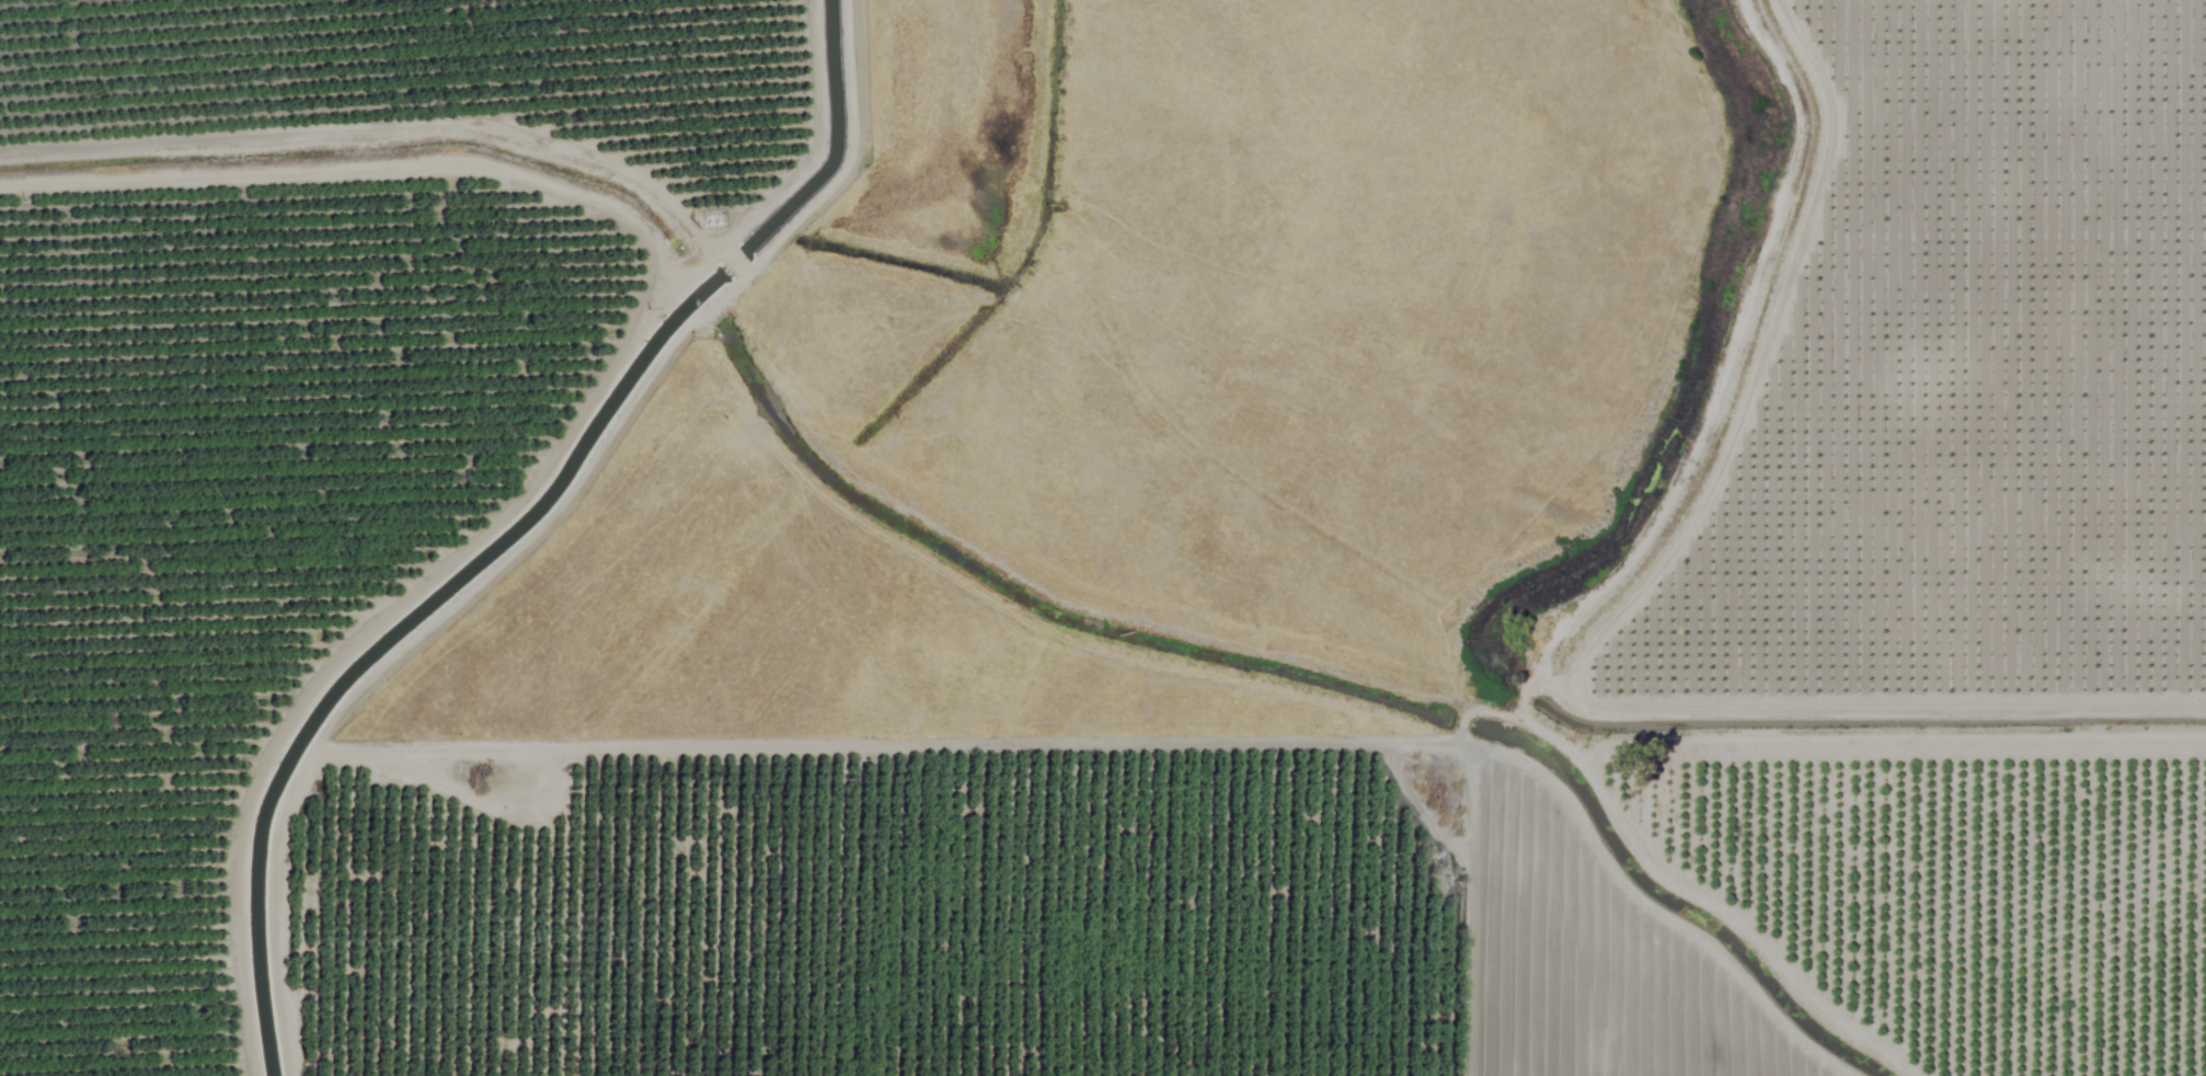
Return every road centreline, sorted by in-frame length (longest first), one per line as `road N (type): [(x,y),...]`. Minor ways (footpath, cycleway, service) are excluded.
road 1 (residential): [(0,195),(567,211),(625,224),(662,268),(726,254),(762,297),(875,381),(1172,510),(1562,597),(1650,644)]

